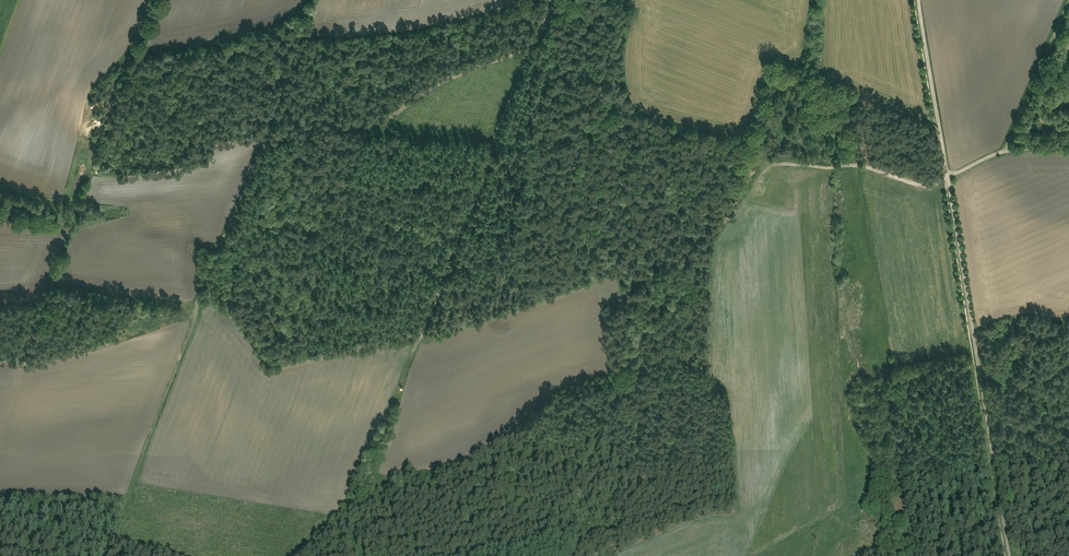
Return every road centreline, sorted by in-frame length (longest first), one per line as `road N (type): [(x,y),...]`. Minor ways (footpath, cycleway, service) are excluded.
road 1 (track): [(326,555),(471,213),(550,0)]
road 2 (track): [(1008,555),(918,0)]
road 3 (track): [(104,555),(200,292),(273,122)]
road 4 (track): [(225,236),(253,226),(311,146),(376,125),(459,78),(529,53)]
road 5 (track): [(1068,149),(996,154),(925,186),(880,170),(761,163)]
road 6 (track): [(984,402),(1015,555)]
road 7 (track): [(0,501),(121,508)]

